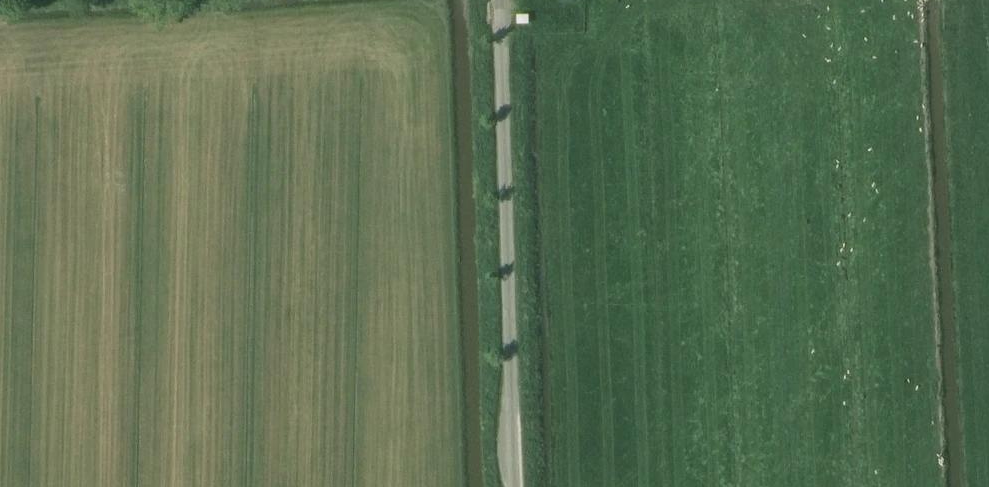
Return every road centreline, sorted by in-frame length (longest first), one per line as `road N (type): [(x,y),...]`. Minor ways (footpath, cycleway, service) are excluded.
road 1 (unclassified): [(515,486),(499,0)]

